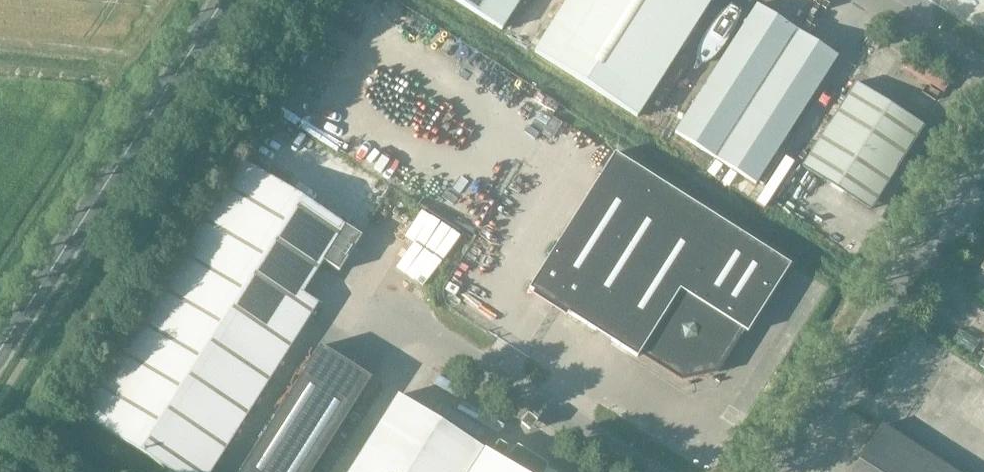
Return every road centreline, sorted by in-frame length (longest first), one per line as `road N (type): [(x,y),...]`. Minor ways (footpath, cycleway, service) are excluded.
road 1 (primary): [(0,350),(223,0)]
road 2 (unclassified): [(775,471),(983,147)]
road 3 (residential): [(983,76),(867,0)]

